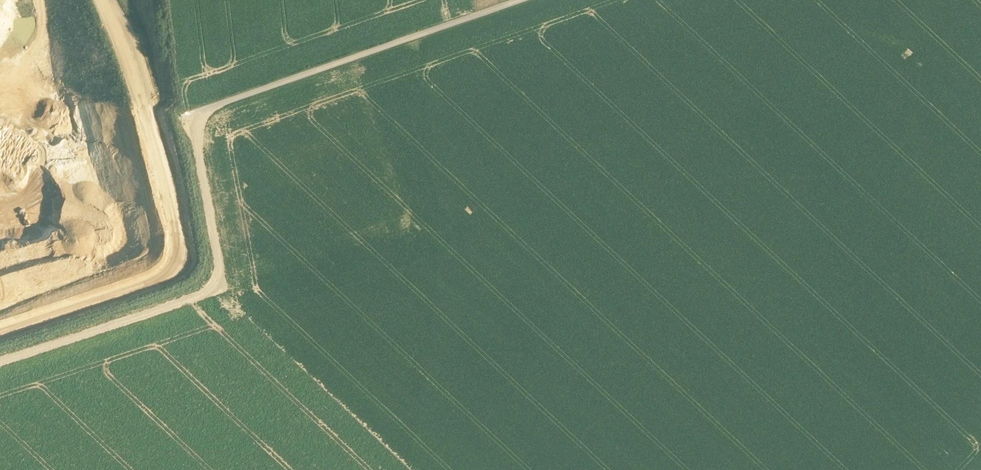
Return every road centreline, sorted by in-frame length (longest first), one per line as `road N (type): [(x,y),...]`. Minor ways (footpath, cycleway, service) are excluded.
road 1 (track): [(189,110),(221,258),(213,286),(191,301),(0,361)]
road 2 (unclassified): [(189,110),(521,0)]

